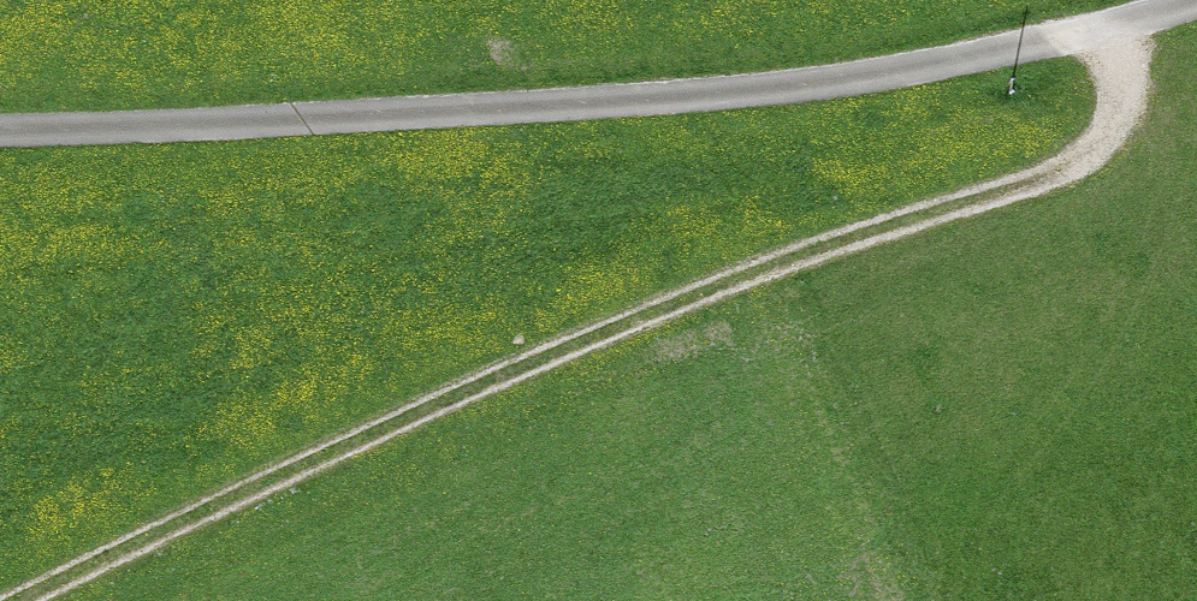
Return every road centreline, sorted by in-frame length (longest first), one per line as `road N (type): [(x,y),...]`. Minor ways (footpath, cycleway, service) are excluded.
road 1 (track): [(1107,27),(1117,64),(1114,102),(1093,145),(1051,176),(603,337),(26,600)]
road 2 (track): [(0,124),(358,120),(847,87),(1196,1)]

